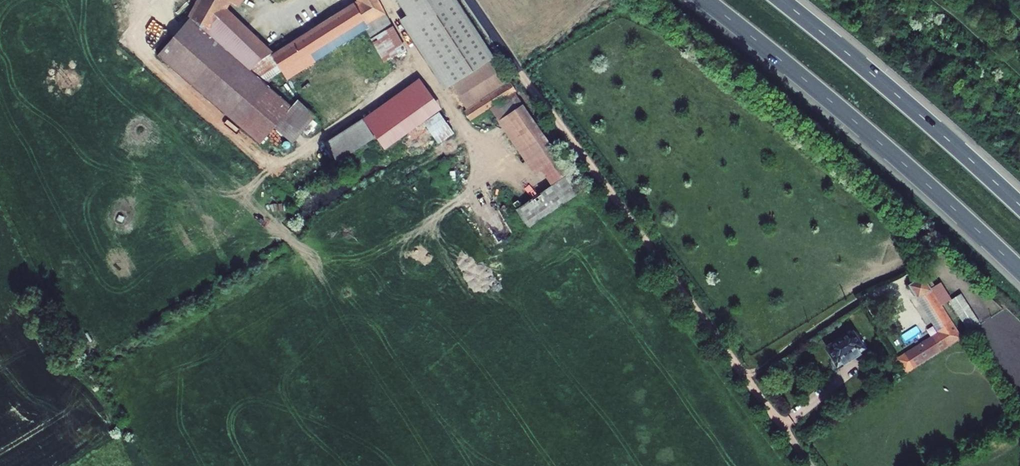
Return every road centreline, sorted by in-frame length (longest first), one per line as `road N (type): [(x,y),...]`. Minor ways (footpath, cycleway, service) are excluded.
road 1 (residential): [(468,0),(810,465)]
road 2 (motorway): [(705,0),(1019,271)]
road 3 (motorway): [(1019,205),(782,0)]

